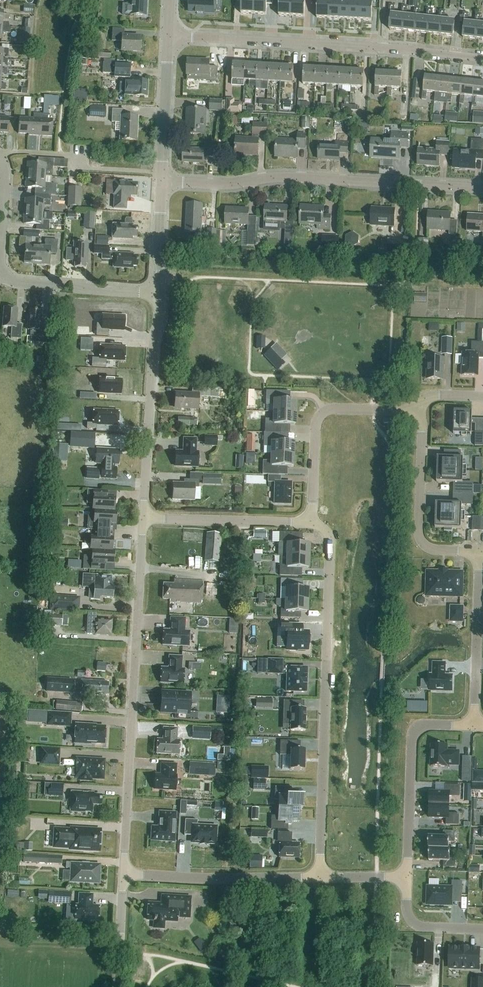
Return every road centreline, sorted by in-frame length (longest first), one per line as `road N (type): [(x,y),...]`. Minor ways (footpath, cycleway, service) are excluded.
road 1 (residential): [(314,522),(330,538),(318,876)]
road 2 (tertiary): [(125,874),(145,518)]
road 3 (residential): [(169,37),(482,58)]
road 4 (residential): [(416,187),(271,178),(163,181)]
road 5 (tertiary): [(145,518),(160,292)]
road 6 (residential): [(314,522),(324,413),(420,411)]
road 7 (residential): [(408,876),(415,733),(425,725),(473,725)]
road 8 (residential): [(125,874),(318,876)]
road 9 (residential): [(480,552),(421,541),(420,411)]
road 10 (residential): [(480,552),(473,725)]
road 11 (residential): [(145,518),(314,522)]
road 12 (residential): [(160,292),(29,284),(3,275)]
road 13 (tertiary): [(163,181),(169,37)]

